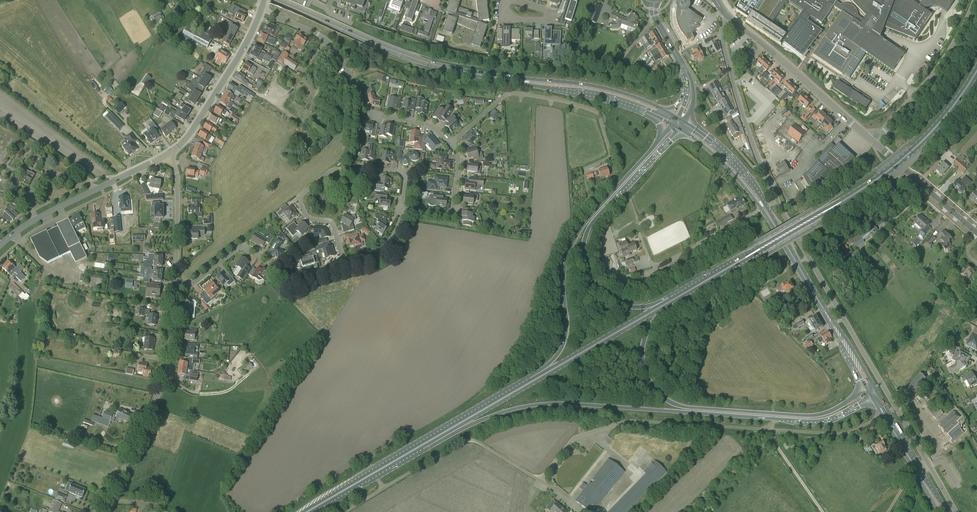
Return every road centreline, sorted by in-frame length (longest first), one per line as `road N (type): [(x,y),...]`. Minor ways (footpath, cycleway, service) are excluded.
road 1 (unclassified): [(346,511),(470,441),(540,480),(573,440),(625,422),(839,433),(882,416)]
road 2 (residential): [(175,286),(244,247),(293,275),(344,262),(333,226),(311,220),(299,199),(336,169),(400,172),(400,210),(448,216),(460,161),(451,143)]
road 3 (primary): [(423,445),(530,405),(812,421),(861,402)]
road 4 (primary): [(674,300),(881,176),(937,126),(976,71)]
road 5 (primary): [(854,398),(806,416),(664,399),(642,358),(647,334),(674,300)]
road 6 (primary): [(663,135),(574,241),(563,277),(564,341),(532,381)]
road 7 (primary): [(674,300),(635,307),(607,298),(589,278),(583,248),(593,223),(680,130)]
road 8 (primary): [(516,81),(407,57),(273,0)]
road 9 (residential): [(451,143),(428,125),(368,113),(327,42),(261,9)]
road 10 (unclassified): [(99,511),(166,376),(175,286)]
road 11 (residential): [(451,143),(504,96),(532,96),(599,116),(611,157),(585,168)]
road 12 (unclassified): [(895,408),(778,202)]
road 13 (tertiary): [(0,246),(168,154)]
road 14 (tertiary): [(873,142),(730,19)]
road 15 (residential): [(611,254),(620,276),(655,272),(765,209)]
road 16 (tertiary): [(873,142),(931,81),(976,1)]
road 17 (tertiary): [(168,154),(191,133),(261,9)]
road 18 (unclassified): [(778,202),(723,40)]
road 19 (primary): [(532,381),(674,300)]
road 20 (primary): [(664,110),(590,85),(516,81)]
road 21 (primary): [(840,337),(765,209)]
road 22 (primary): [(516,81),(650,113)]
road 23 (tertiary): [(976,233),(873,142)]
road 24 (unclassified): [(175,286),(177,174),(168,154)]
road 25 (primary): [(307,511),(423,445)]
road 26 (primary): [(423,445),(532,381)]

